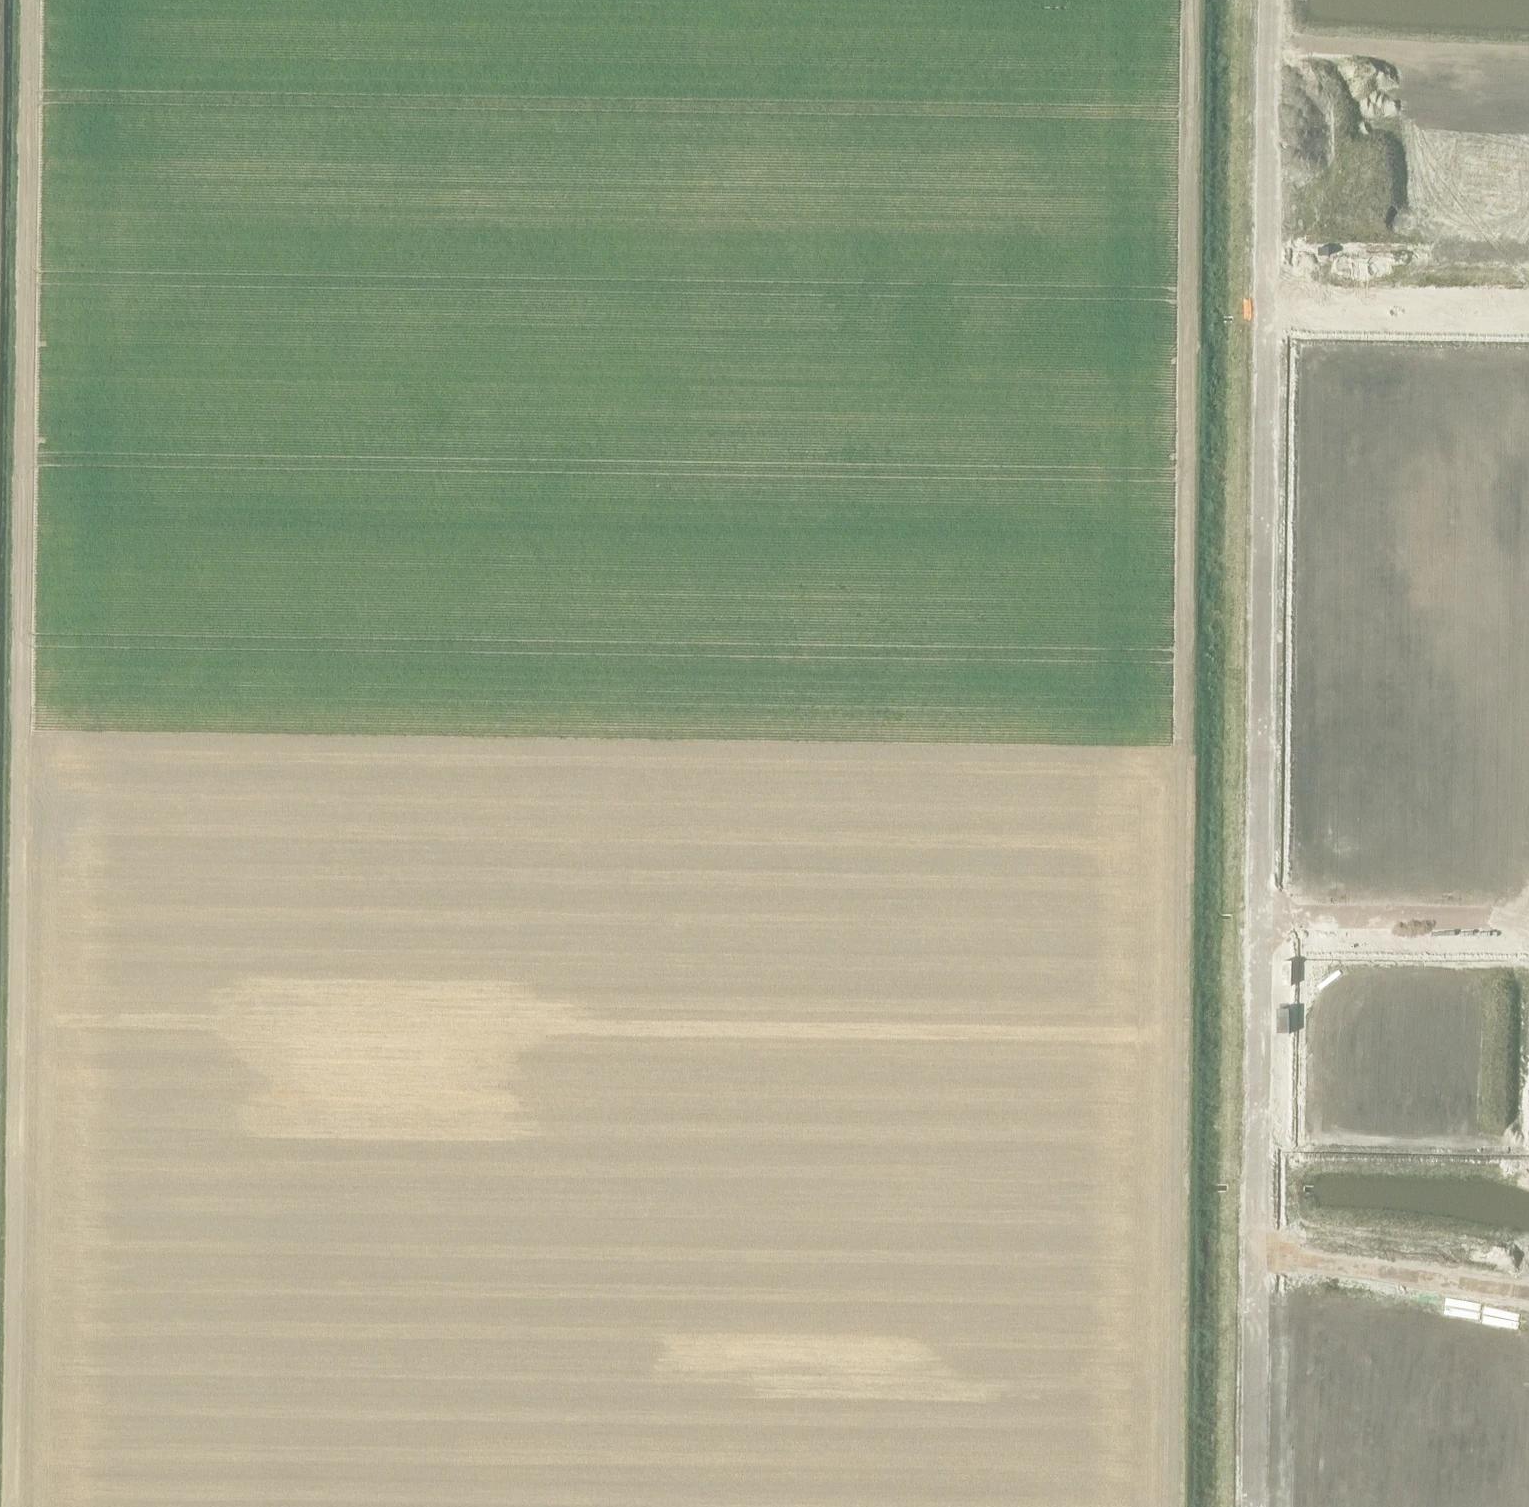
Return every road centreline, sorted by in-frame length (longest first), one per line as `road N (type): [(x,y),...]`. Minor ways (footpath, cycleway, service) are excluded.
road 1 (residential): [(1259,917),(1266,325)]
road 2 (residential): [(1255,1254),(1259,917)]
road 3 (residential): [(1266,325),(1269,0)]
road 4 (residential): [(1528,1294),(1255,1254)]
road 5 (residential): [(1528,915),(1259,917)]
road 6 (residential): [(1266,325),(1528,324)]
road 7 (residential): [(1253,1506),(1255,1254)]

